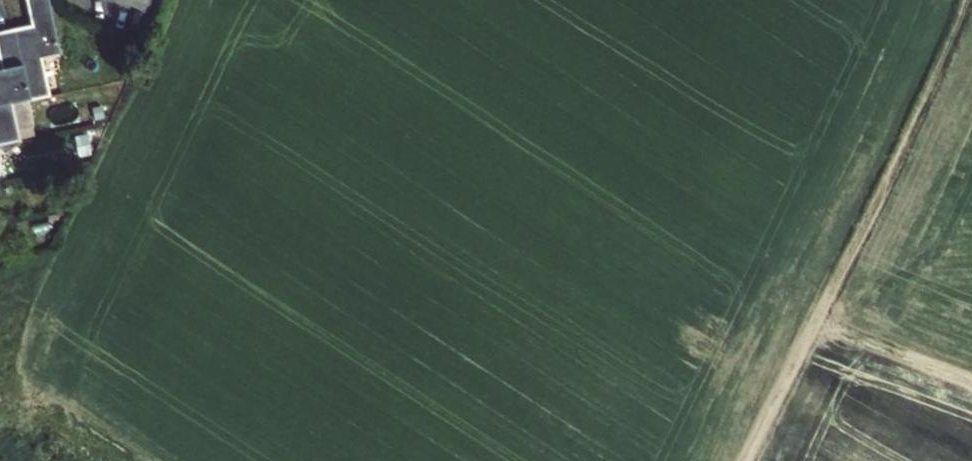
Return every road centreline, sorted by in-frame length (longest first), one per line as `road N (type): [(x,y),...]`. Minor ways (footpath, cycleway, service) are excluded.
road 1 (track): [(967,0),(750,460)]

